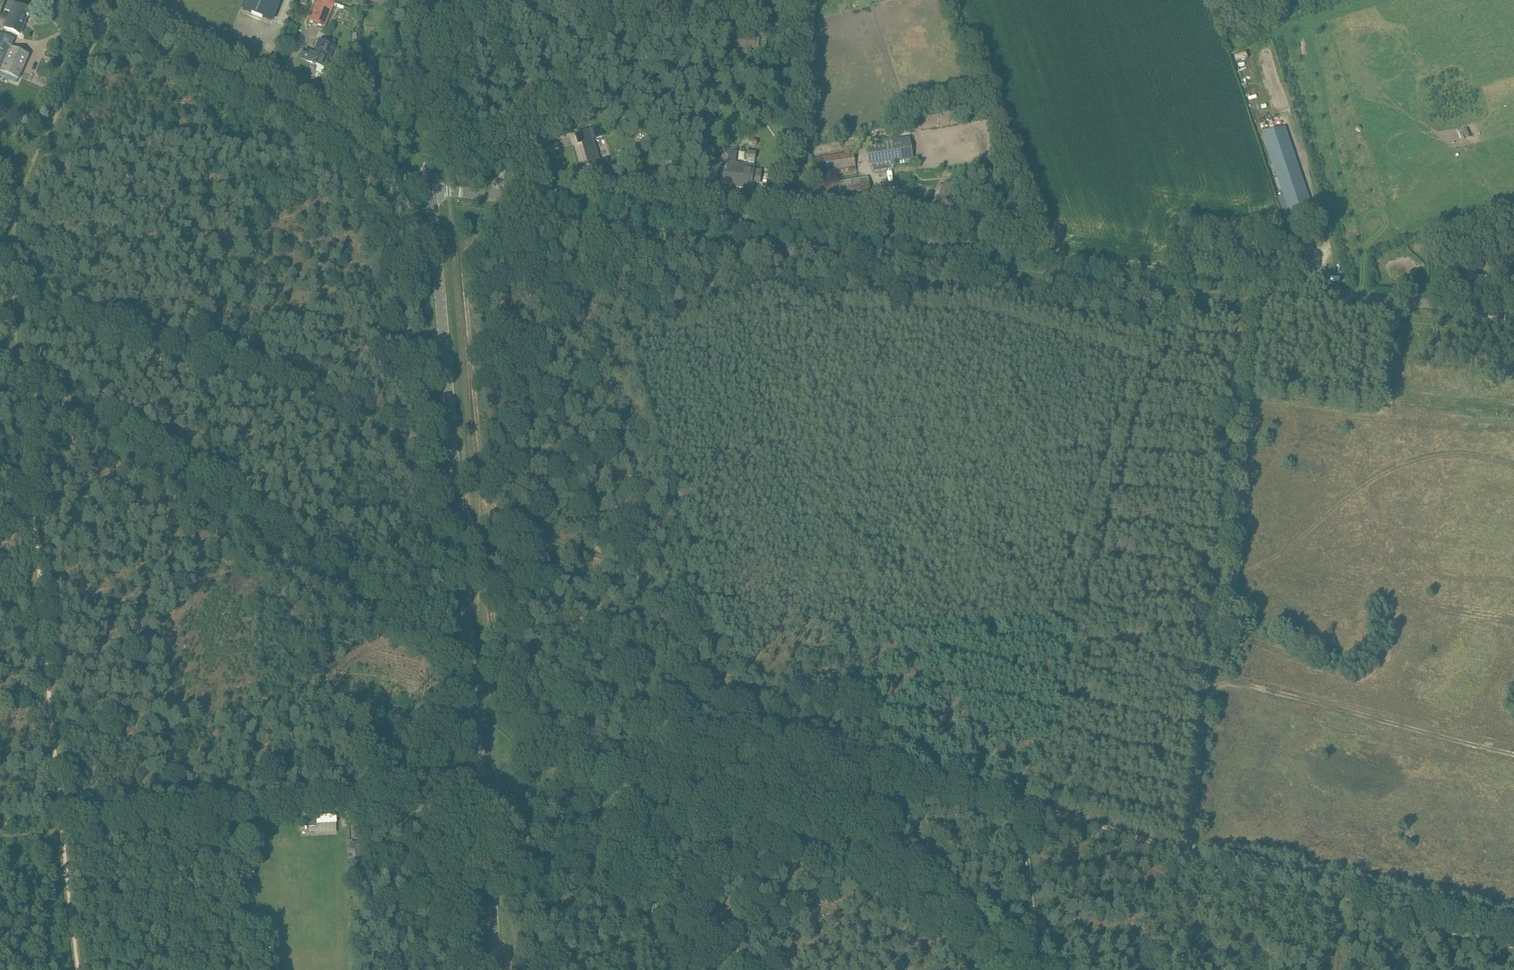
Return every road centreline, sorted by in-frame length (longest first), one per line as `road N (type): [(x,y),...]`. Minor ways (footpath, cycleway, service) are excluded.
road 1 (unclassified): [(1513,315),(431,187)]
road 2 (unclassified): [(496,969),(431,187)]
road 3 (unclassified): [(431,187),(73,0)]
road 4 (unclassified): [(431,187),(431,0)]

